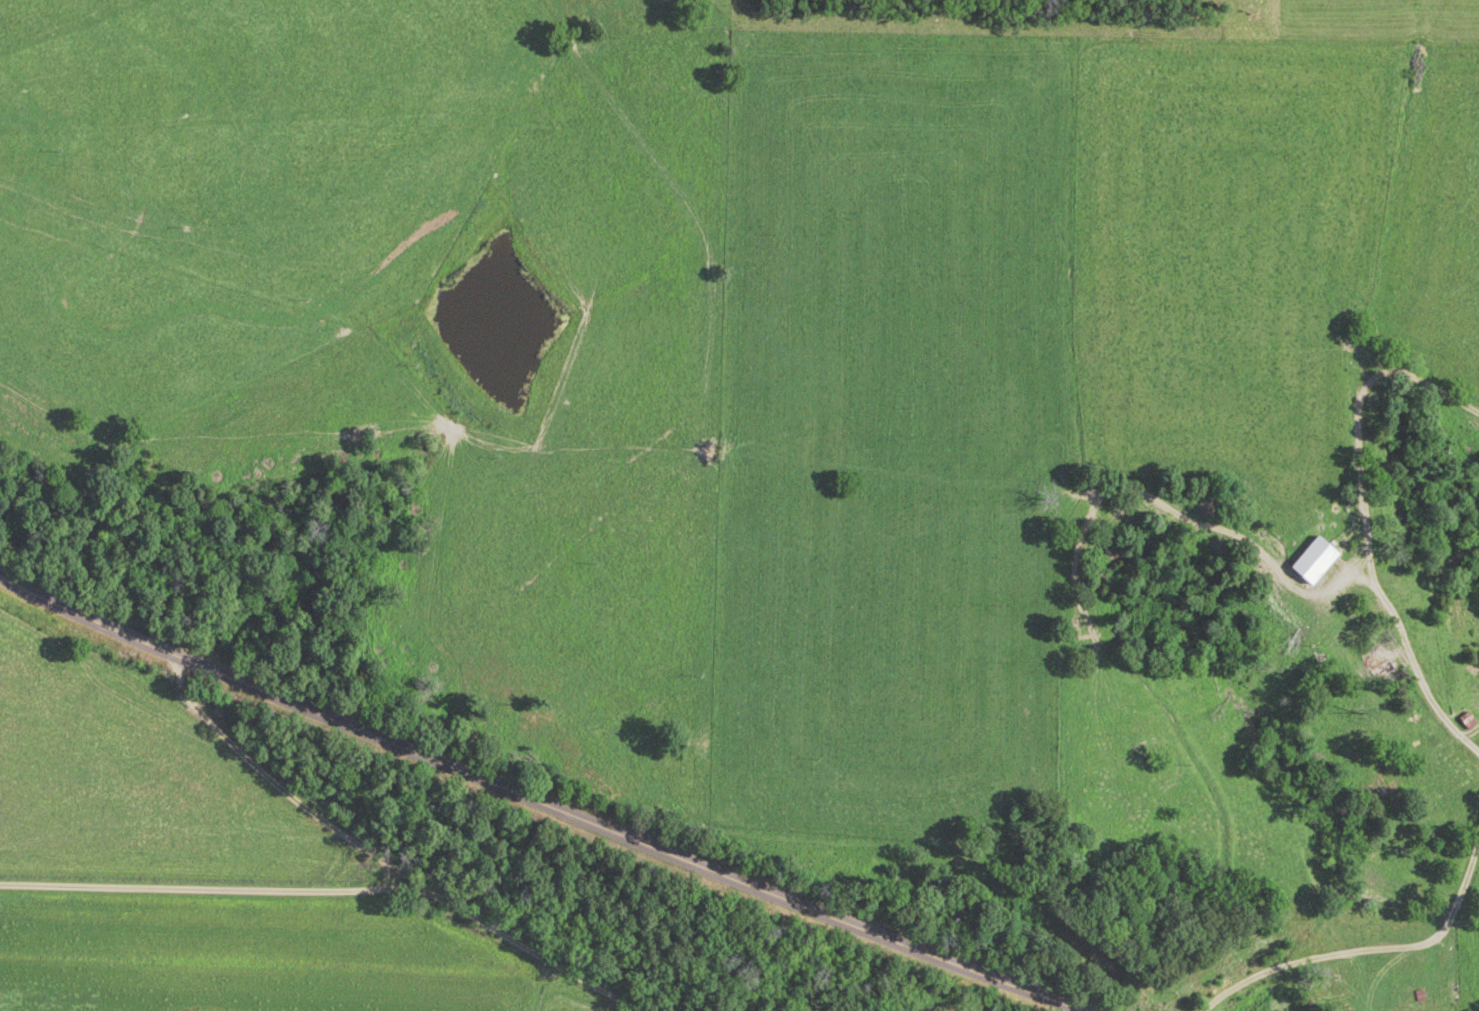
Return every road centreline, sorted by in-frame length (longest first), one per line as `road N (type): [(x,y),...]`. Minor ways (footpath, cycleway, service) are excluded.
road 1 (tertiary): [(1087,1010),(764,893),(184,661),(0,576)]

